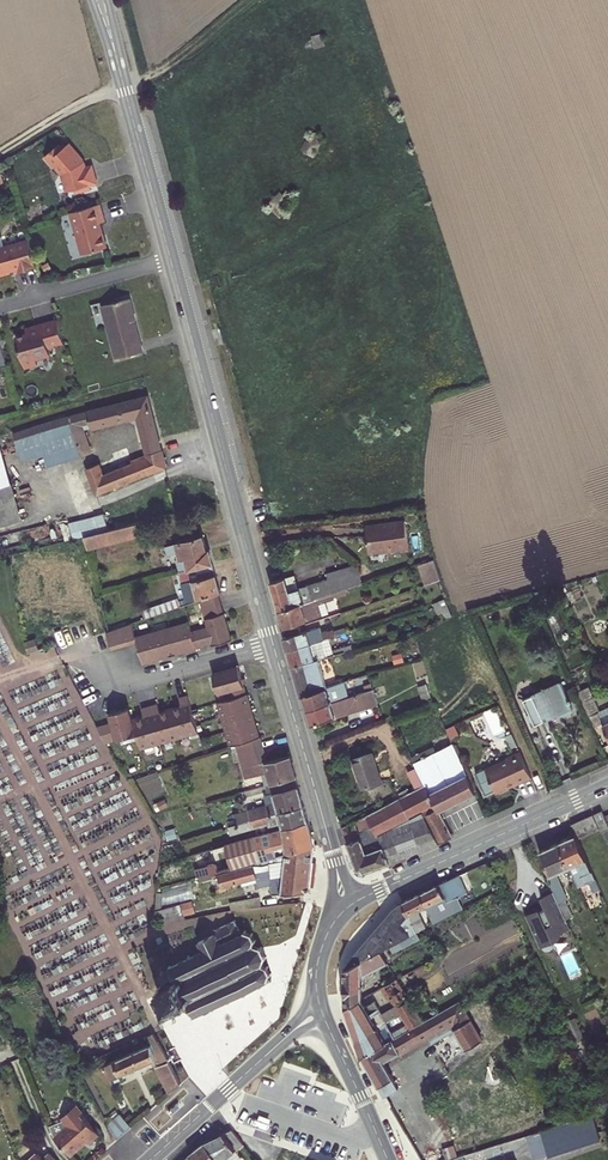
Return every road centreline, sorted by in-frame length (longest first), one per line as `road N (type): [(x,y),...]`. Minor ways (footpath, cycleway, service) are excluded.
road 1 (tertiary): [(171,261),(273,644)]
road 2 (tertiary): [(607,786),(348,907)]
road 3 (tertiary): [(273,644),(348,907)]
road 4 (tertiary): [(150,1159),(323,1013)]
road 5 (residential): [(273,644),(147,680),(71,661)]
road 6 (tertiary): [(119,70),(171,261)]
road 7 (residential): [(0,309),(171,261)]
road 8 (tertiary): [(323,1013),(388,1159)]
road 9 (track): [(124,87),(169,64),(244,0)]
road 10 (track): [(124,87),(70,109),(0,152)]

